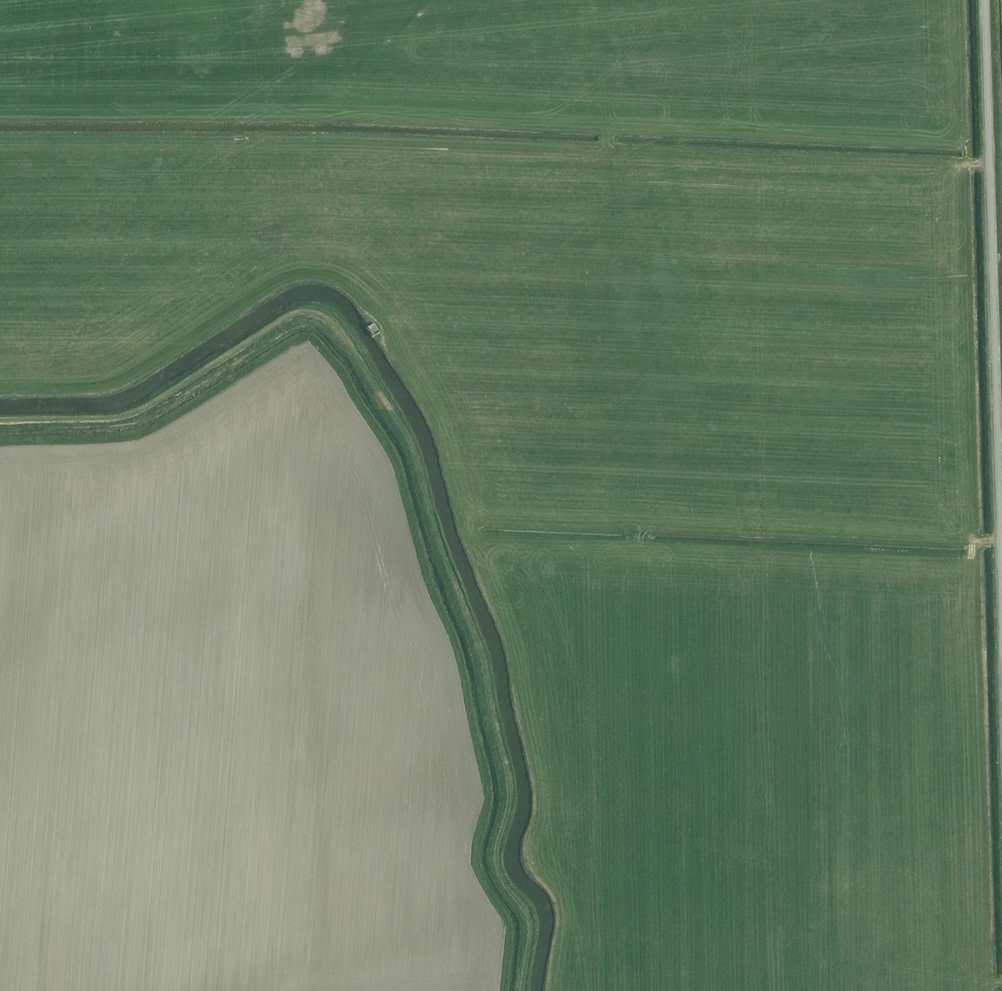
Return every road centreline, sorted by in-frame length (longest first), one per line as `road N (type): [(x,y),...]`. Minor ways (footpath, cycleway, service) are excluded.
road 1 (unclassified): [(1001,550),(986,0)]

